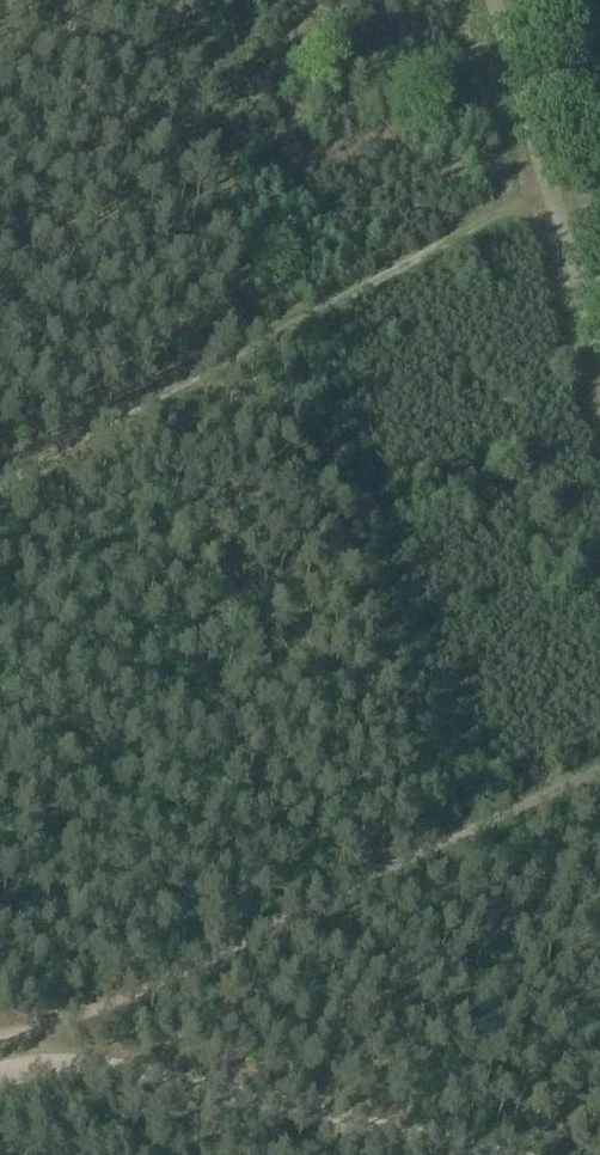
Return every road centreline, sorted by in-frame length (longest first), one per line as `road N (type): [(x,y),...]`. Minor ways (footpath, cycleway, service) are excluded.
road 1 (track): [(599,151),(0,481)]
road 2 (track): [(599,785),(78,1021),(4,1073)]
road 3 (unclassified): [(478,1154),(244,1087),(55,1064),(0,1075)]
road 4 (track): [(599,383),(501,0)]

